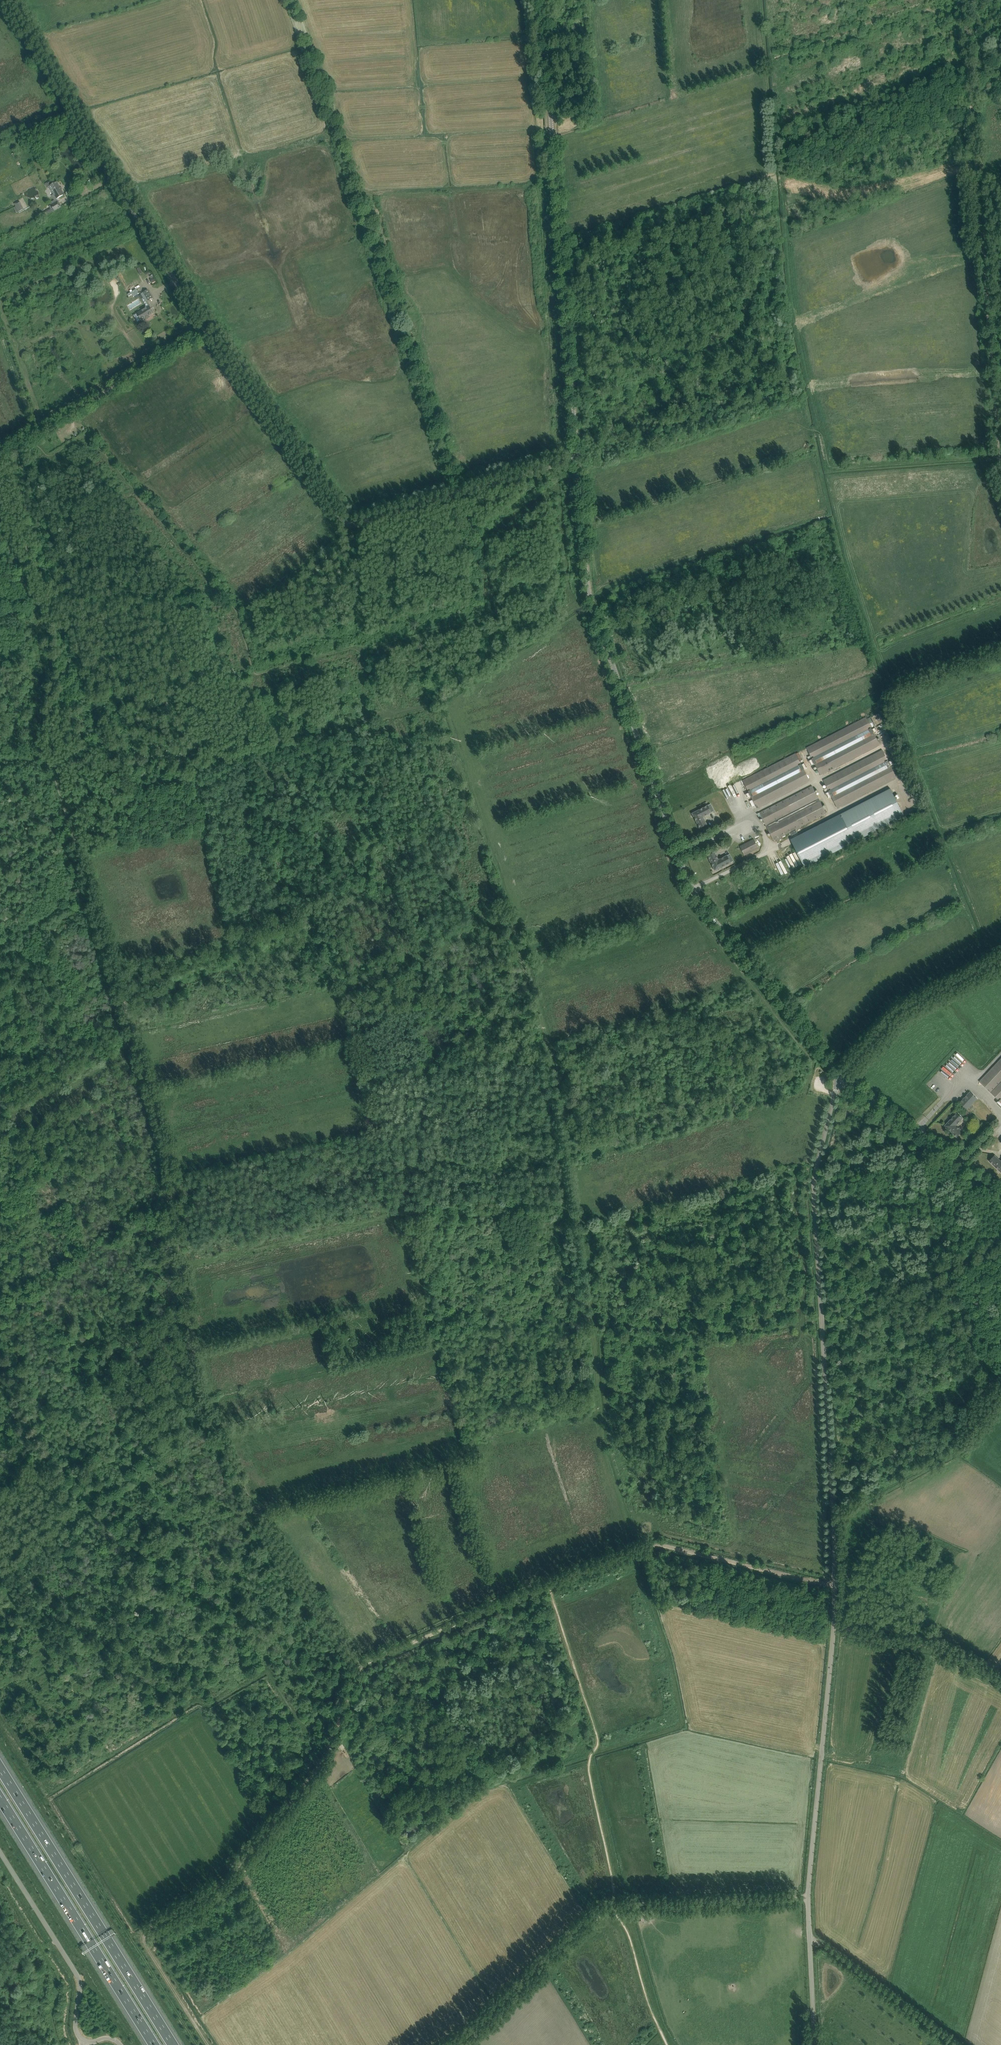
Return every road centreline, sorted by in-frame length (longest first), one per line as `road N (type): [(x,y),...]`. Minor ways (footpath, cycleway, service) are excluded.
road 1 (unclassified): [(814,2044),(808,1897),(835,1558),(814,1185),(842,1077)]
road 2 (track): [(360,1666),(240,1482),(192,1380),(166,1150),(52,759)]
road 3 (unclassified): [(577,459),(362,523),(343,521),(206,330),(6,0)]
road 4 (tertiary): [(842,1077),(686,884),(590,596),(577,459)]
road 5 (track): [(460,494),(290,0)]
road 6 (track): [(360,1666),(650,1546),(834,1586)]
road 7 (track): [(208,2044),(144,1943),(145,1932),(227,1878),(308,1780),(360,1666)]
road 8 (tertiary): [(577,459),(542,0)]
road 9 (track): [(960,0),(999,457)]
road 10 (track): [(808,1897),(599,1908),(446,2044)]
road 11 (motorway): [(173,2044),(0,1768)]
road 12 (motorway): [(0,1797),(155,2044)]
road 13 (track): [(52,759),(50,607),(0,480)]
road 14 (track): [(219,1439),(0,1569)]
road 15 (unclassified): [(121,2044),(79,2037),(79,1980),(0,1851)]
road 16 (track): [(206,330),(0,455)]
road 17 (track): [(834,1515),(956,1451),(1000,1392)]
road 18 (tertiary): [(1000,1192),(842,1077)]
road 19 (track): [(956,2044),(810,1939)]
road 20 (track): [(1000,1676),(936,1644),(834,1626)]

